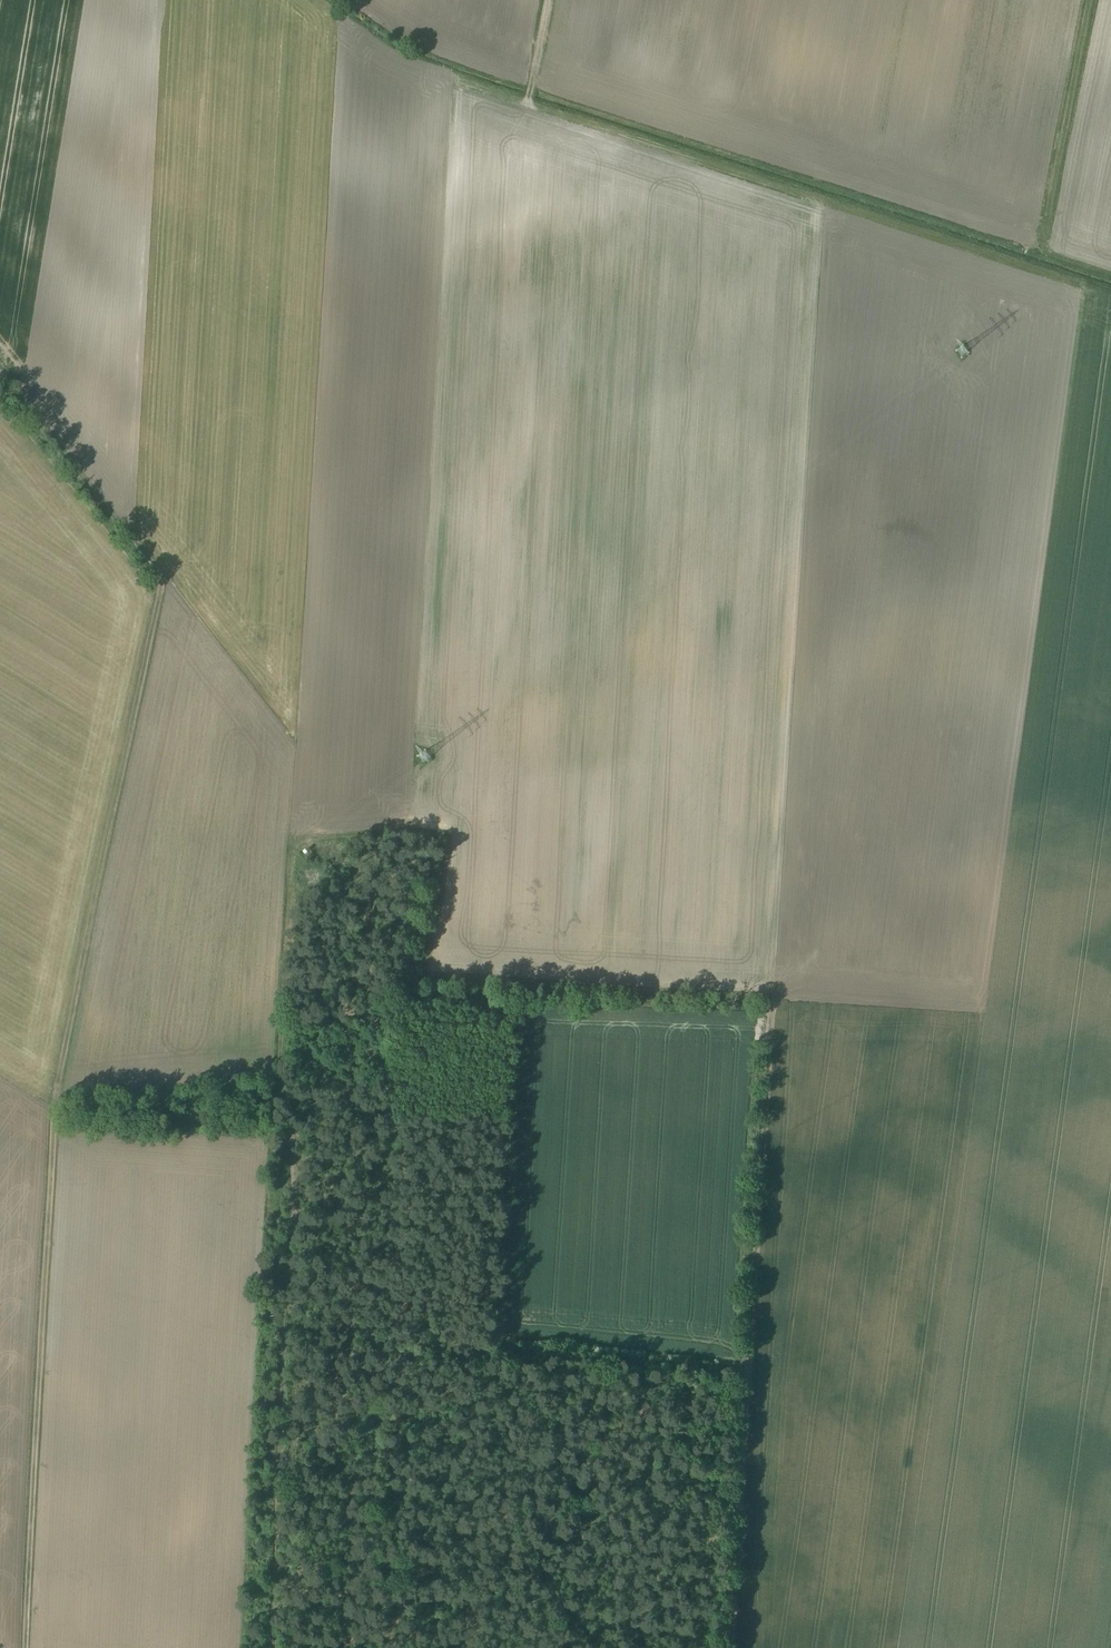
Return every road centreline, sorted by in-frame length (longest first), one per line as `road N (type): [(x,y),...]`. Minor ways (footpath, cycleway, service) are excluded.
road 1 (track): [(1090,0),(1040,255)]

